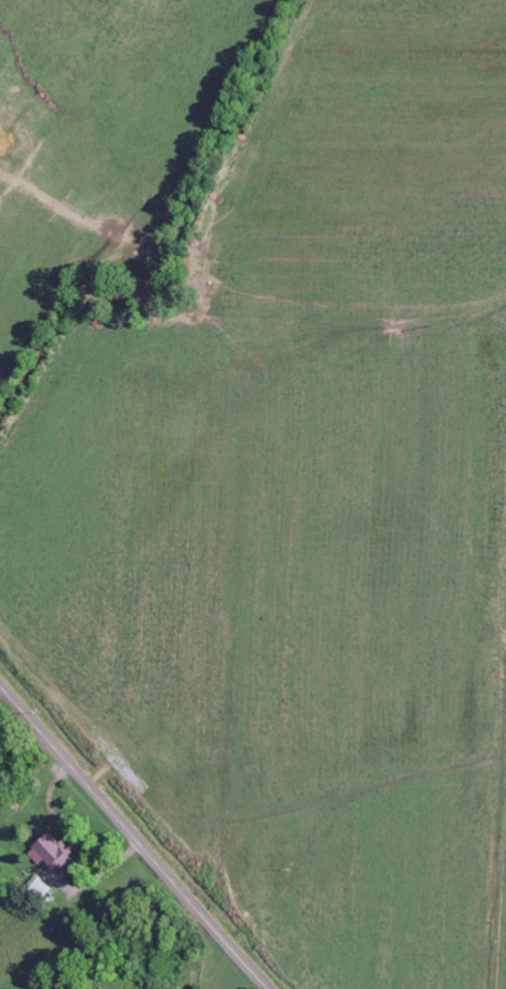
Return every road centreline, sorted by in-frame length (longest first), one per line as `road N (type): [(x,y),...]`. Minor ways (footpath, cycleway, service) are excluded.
road 1 (secondary): [(266,988),(0,688)]

